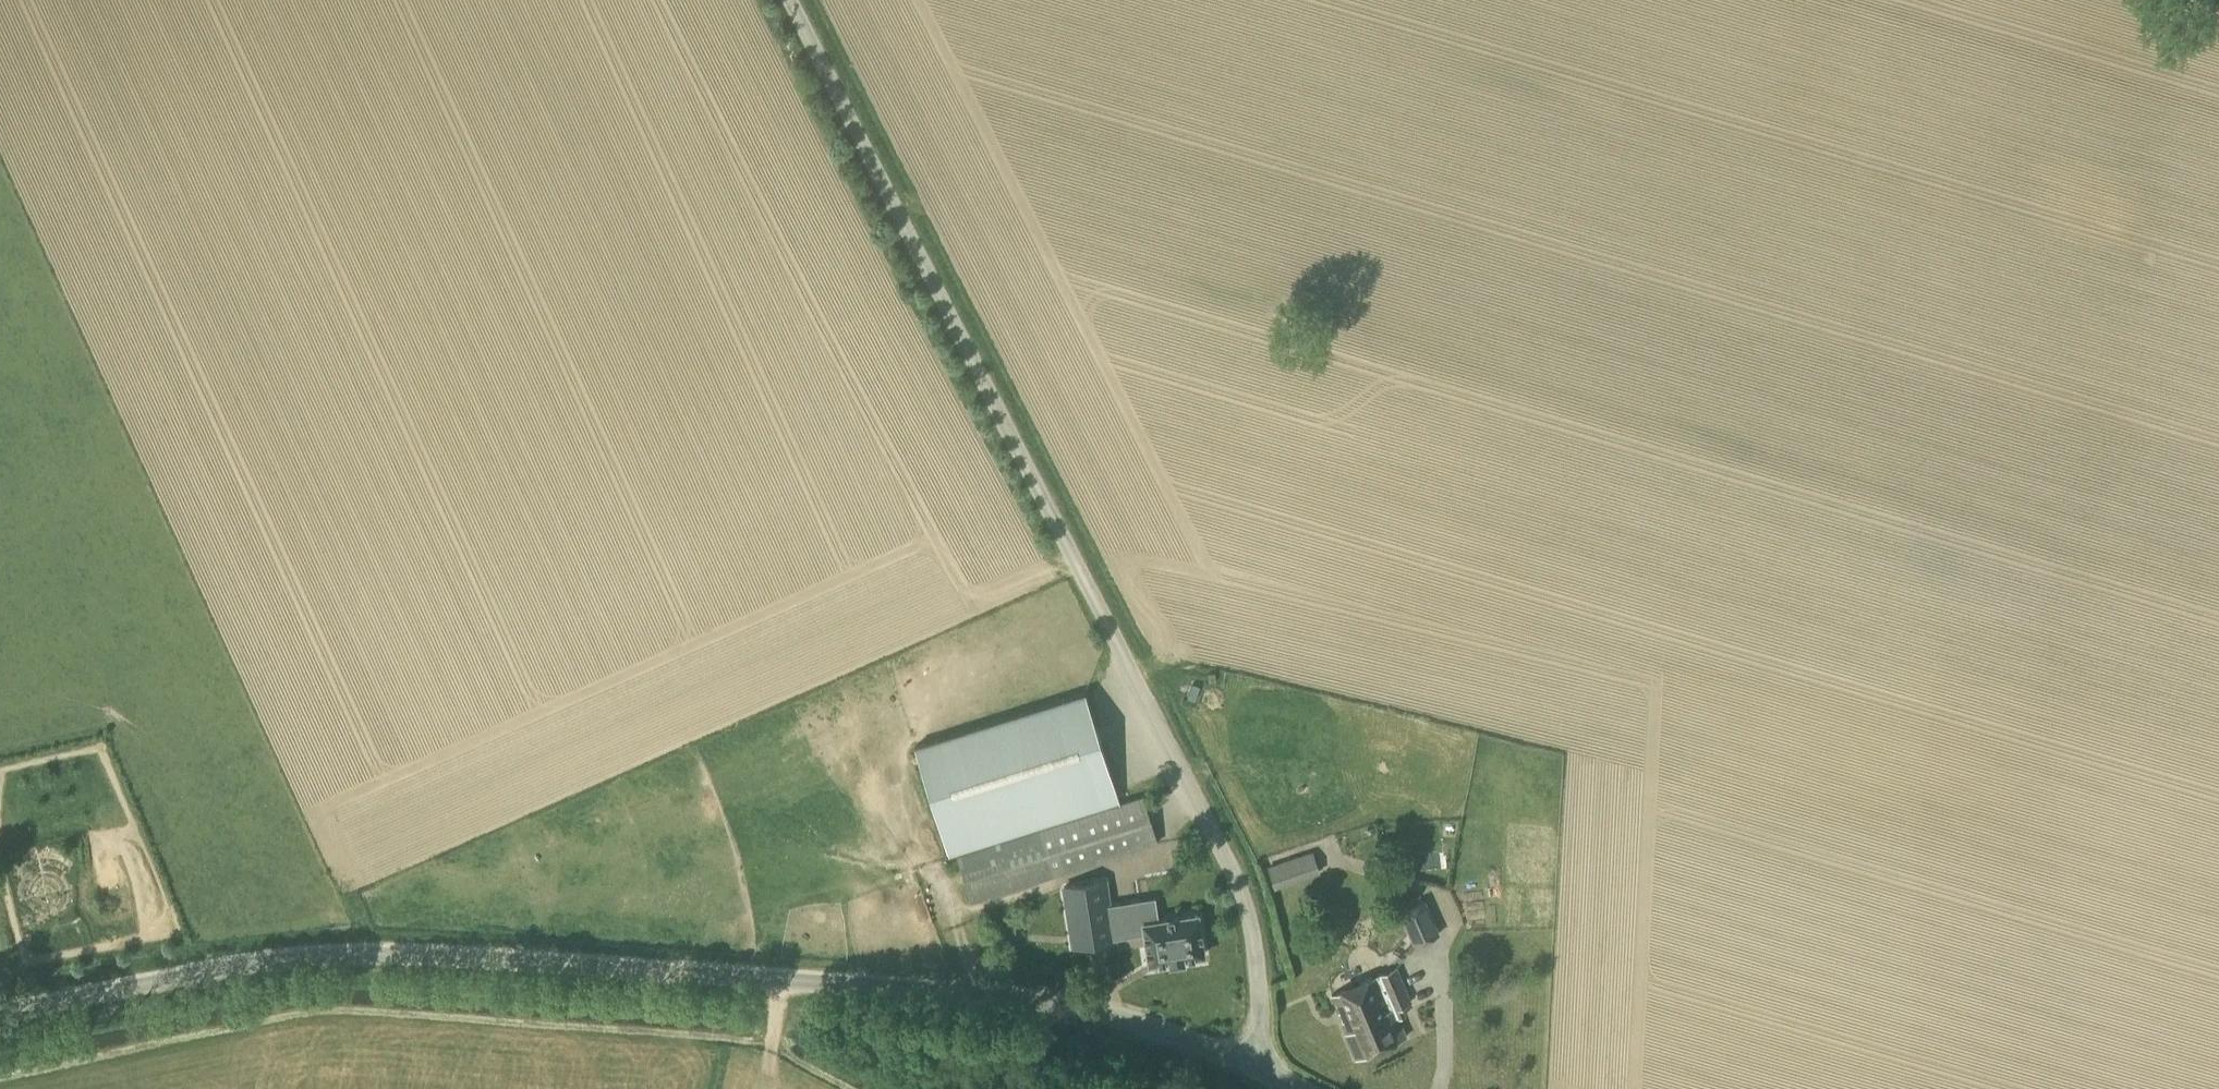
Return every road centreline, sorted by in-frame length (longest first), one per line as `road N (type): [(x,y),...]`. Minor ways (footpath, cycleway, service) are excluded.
road 1 (unclassified): [(1256,1068),(1183,1038),(999,998),(380,959),(151,987),(0,1021)]
road 2 (unclassified): [(1256,1068),(1261,1004),(1254,940),(1230,862),(788,0)]

